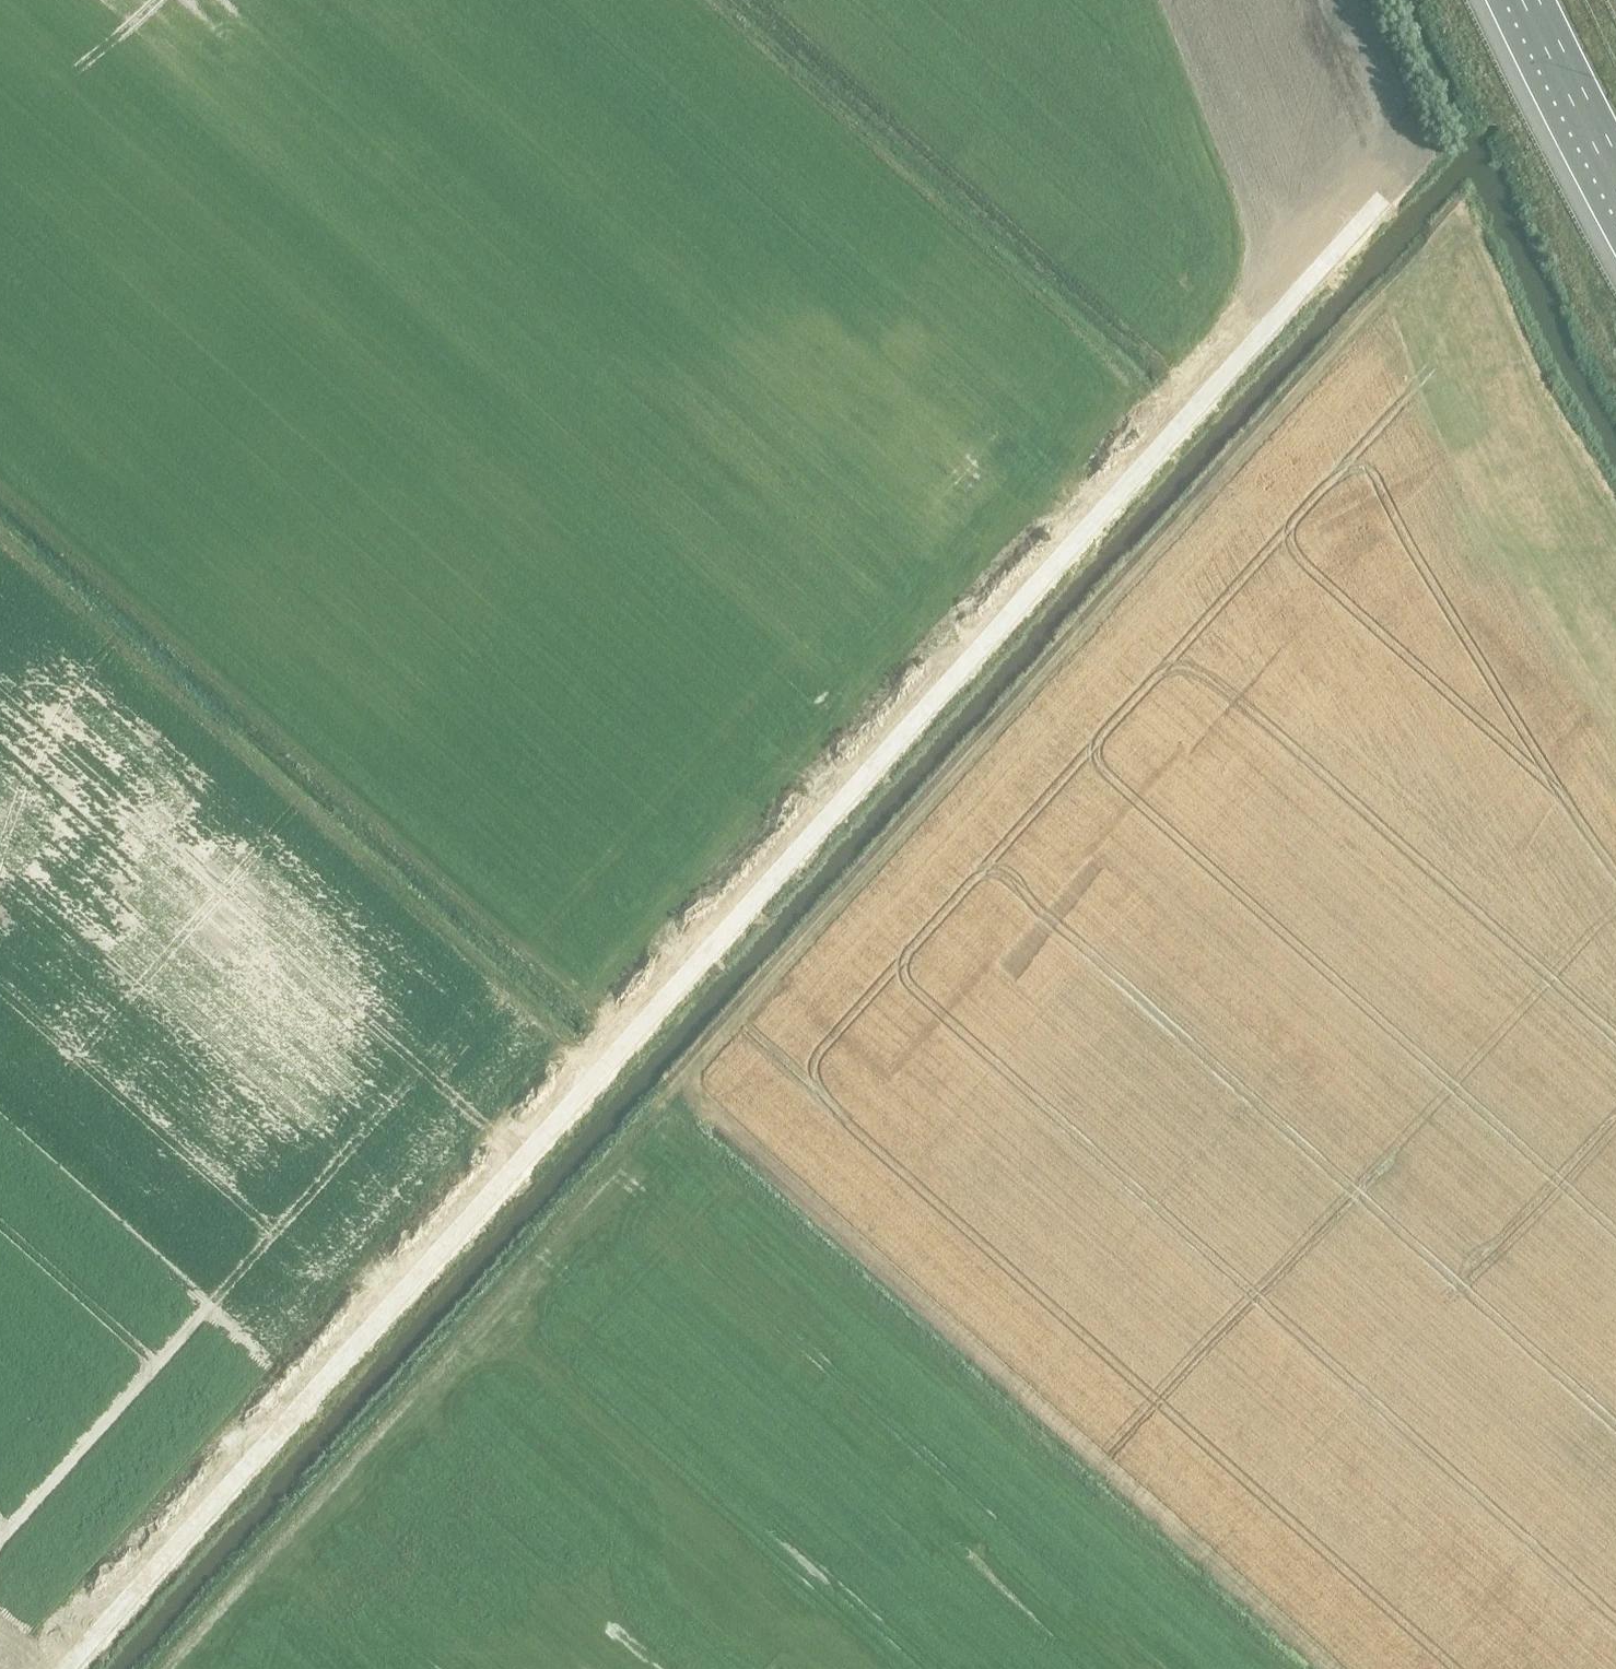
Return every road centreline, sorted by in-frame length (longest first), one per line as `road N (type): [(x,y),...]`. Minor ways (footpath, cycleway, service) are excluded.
road 1 (motorway): [(1530,0),(1615,171)]

